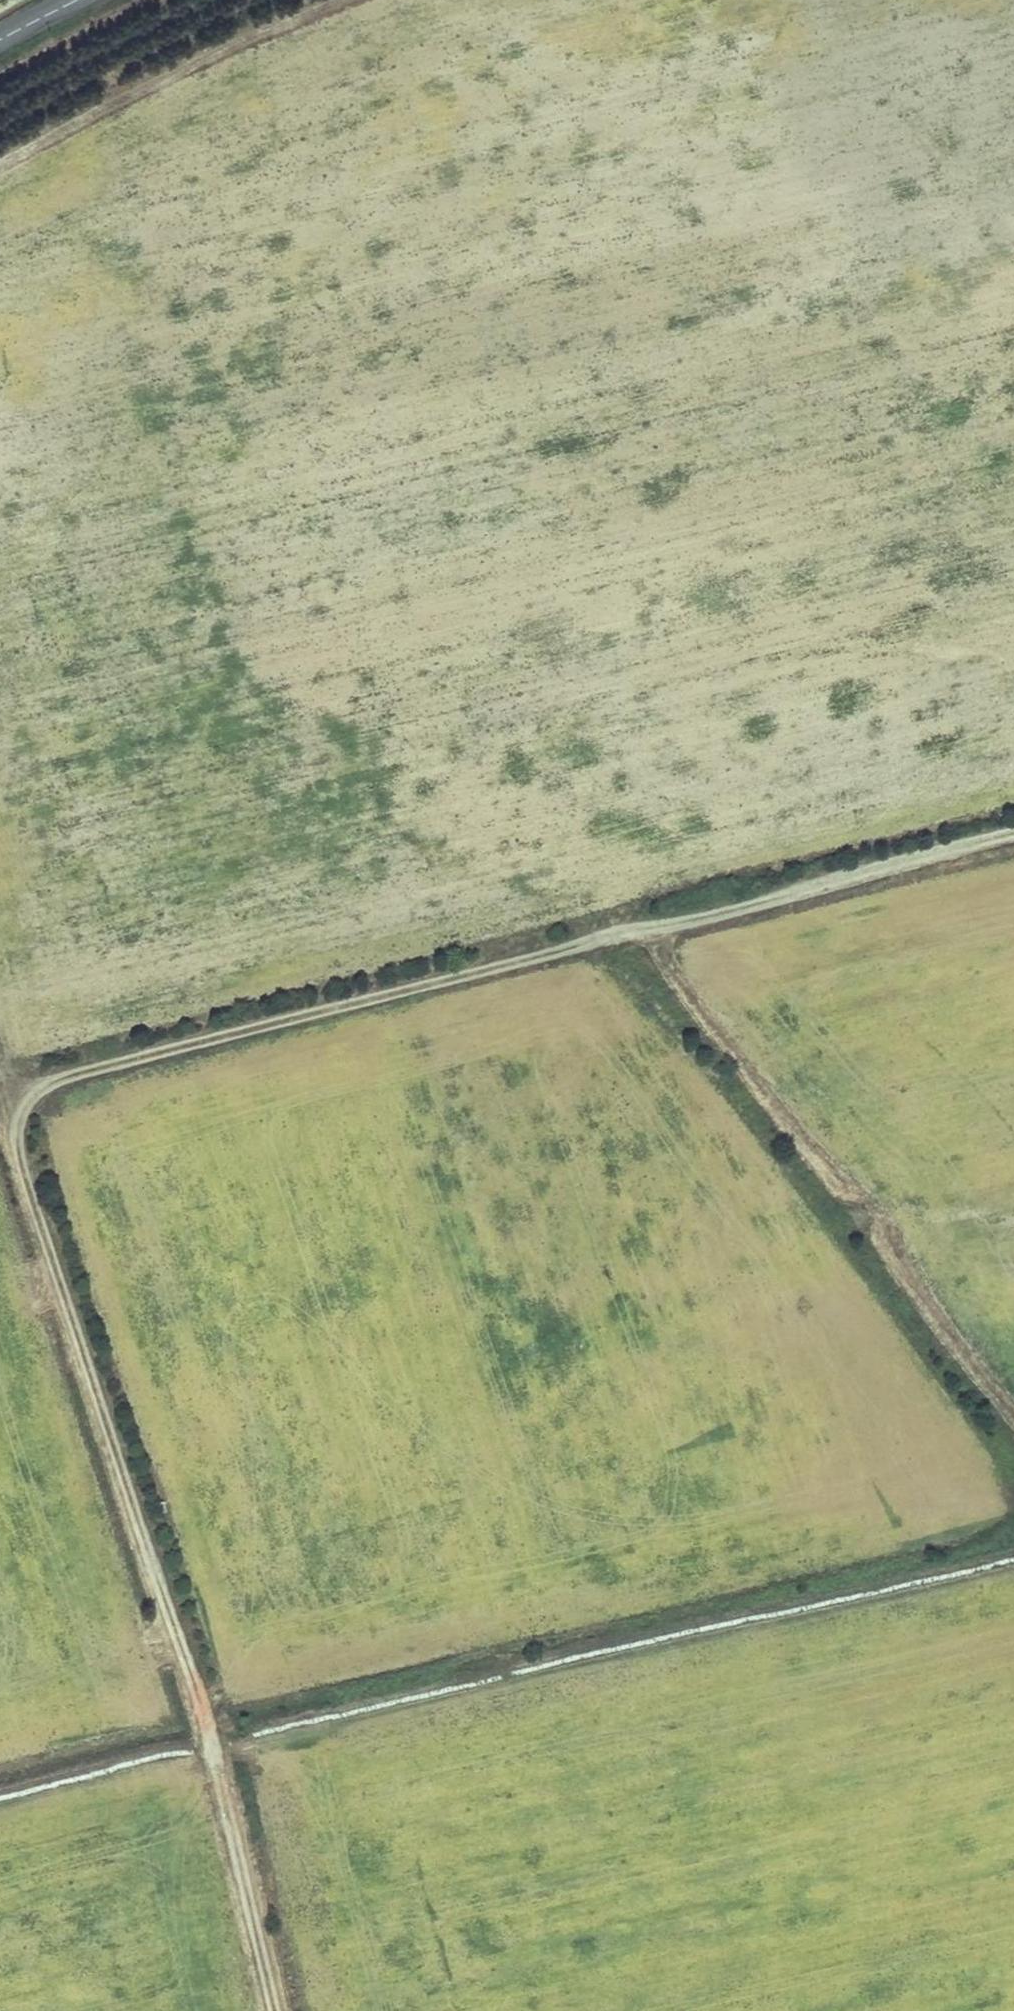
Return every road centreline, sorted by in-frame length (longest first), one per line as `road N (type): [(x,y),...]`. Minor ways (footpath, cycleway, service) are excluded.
road 1 (track): [(1013,836),(3,1096),(0,1087)]
road 2 (track): [(3,1096),(196,1701),(273,2010)]

